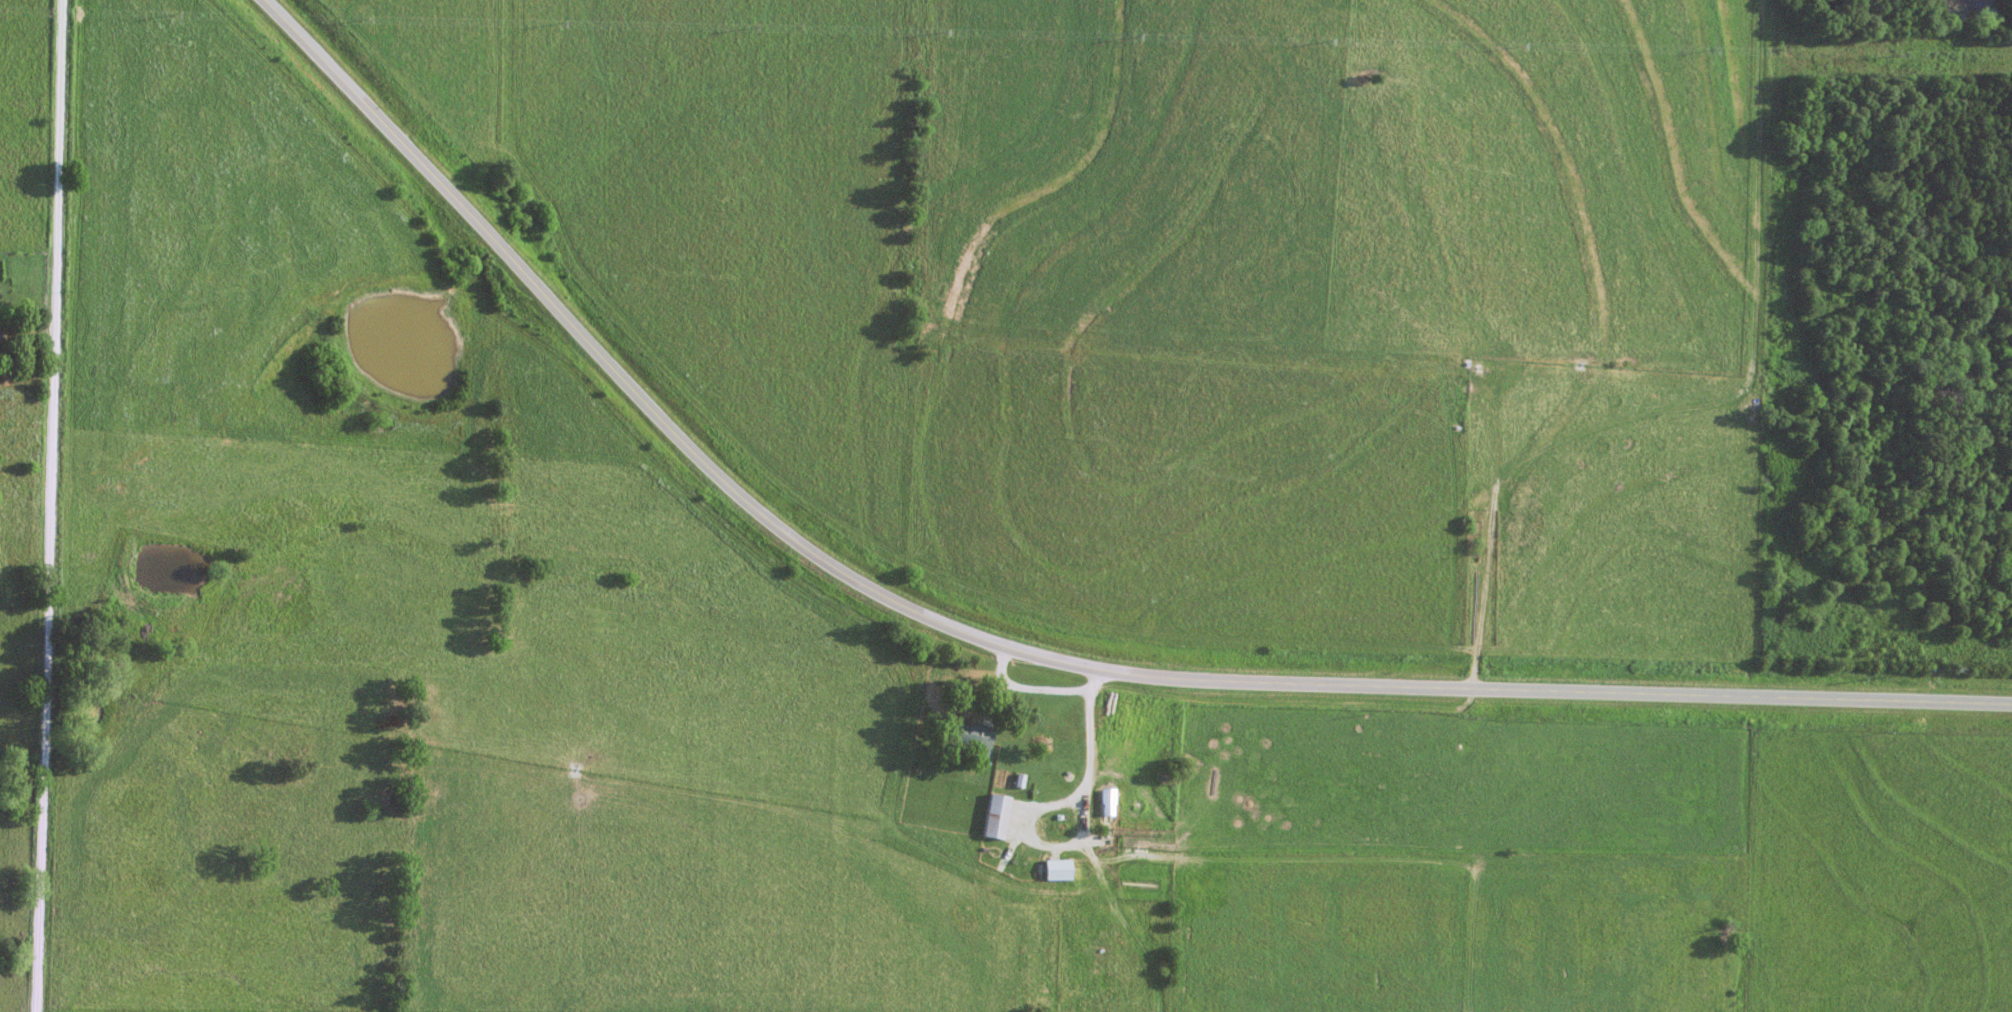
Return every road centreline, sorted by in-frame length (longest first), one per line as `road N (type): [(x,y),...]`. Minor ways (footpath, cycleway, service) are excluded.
road 1 (secondary): [(2011,704),(1156,679),(1099,673),(977,639),(836,571),(732,491),(266,0)]
road 2 (residential): [(66,0),(39,1011)]
road 3 (residential): [(1099,673),(1092,701),(1097,770),(1075,806)]
road 4 (residential): [(1010,651),(1001,664),(1013,688),(1096,689)]

